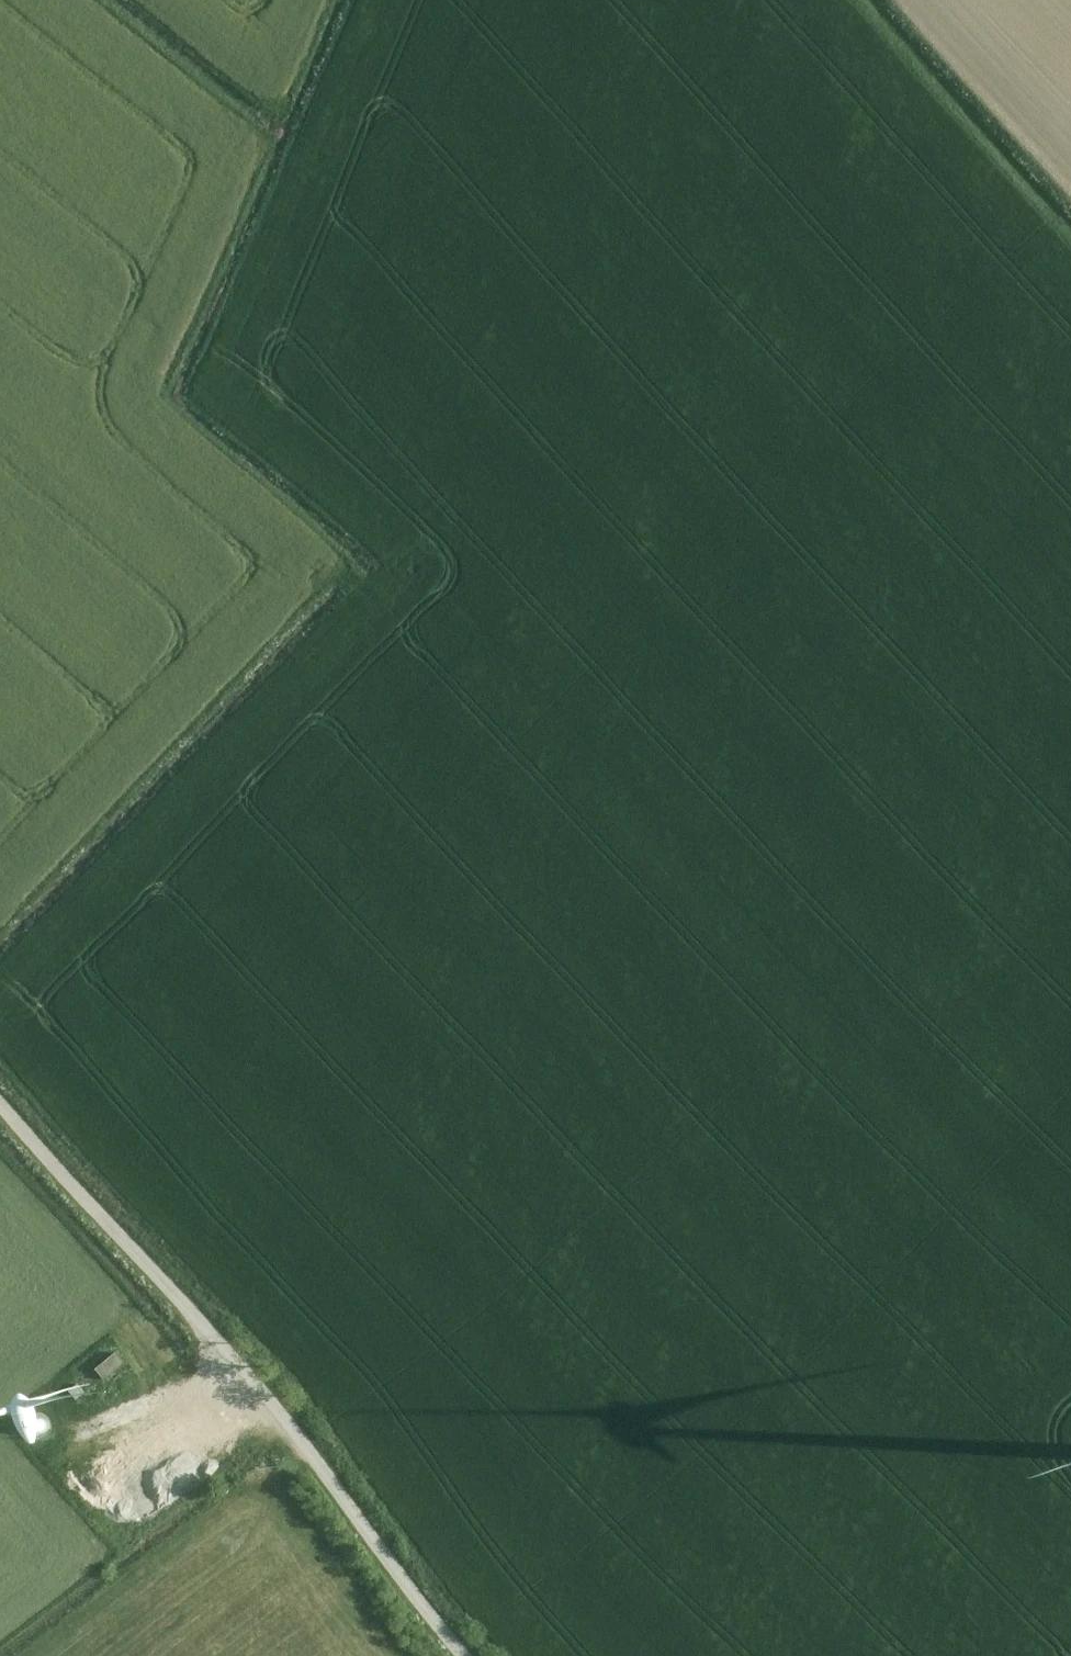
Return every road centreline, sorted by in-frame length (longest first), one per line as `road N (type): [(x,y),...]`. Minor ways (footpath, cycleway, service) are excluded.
road 1 (unclassified): [(463,1655),(0,1111)]

